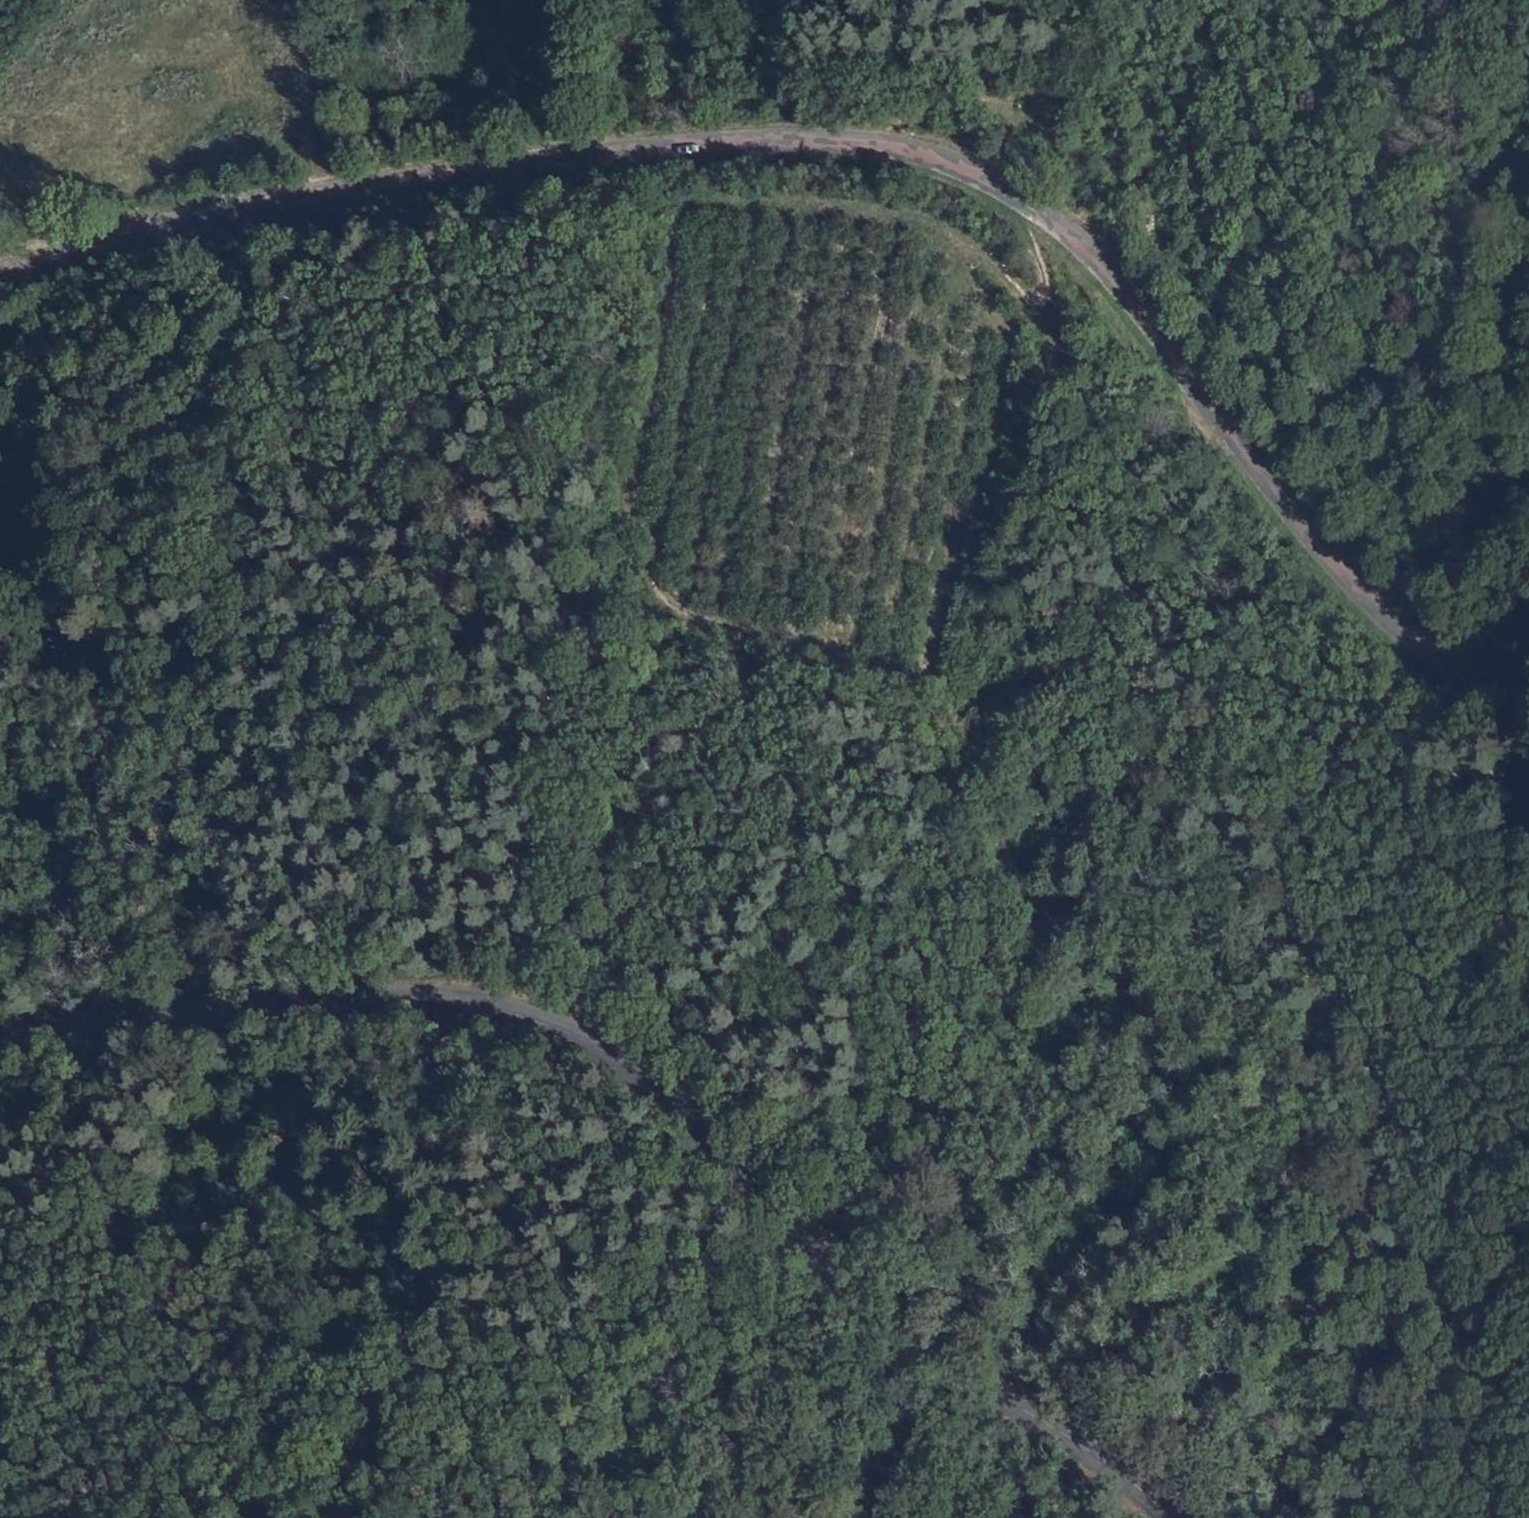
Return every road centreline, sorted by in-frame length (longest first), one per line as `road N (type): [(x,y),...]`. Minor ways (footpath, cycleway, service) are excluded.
road 1 (unclassified): [(0,273),(636,151),(780,136),(882,143),(952,161),(1079,237),(1230,439),(1398,633),(1447,660),(1475,659),(1528,624)]
road 2 (tertiary): [(0,1038),(459,998),(577,1035),(688,1106),(822,1255),(908,1335),(1088,1446),(1178,1517)]

